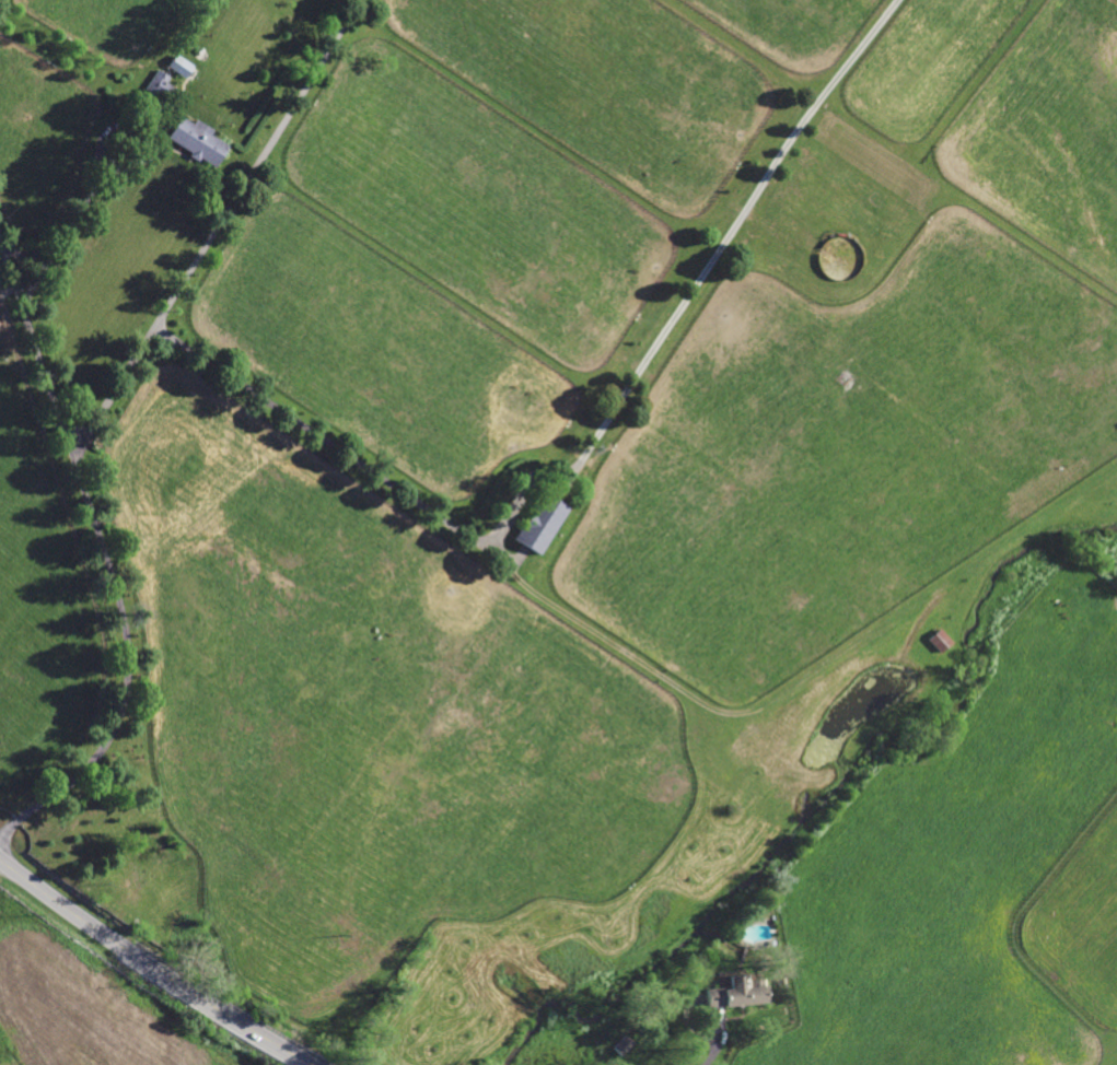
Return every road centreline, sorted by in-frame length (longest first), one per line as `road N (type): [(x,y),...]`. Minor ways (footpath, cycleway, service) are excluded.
road 1 (primary): [(0,859),(124,950),(310,1064)]

